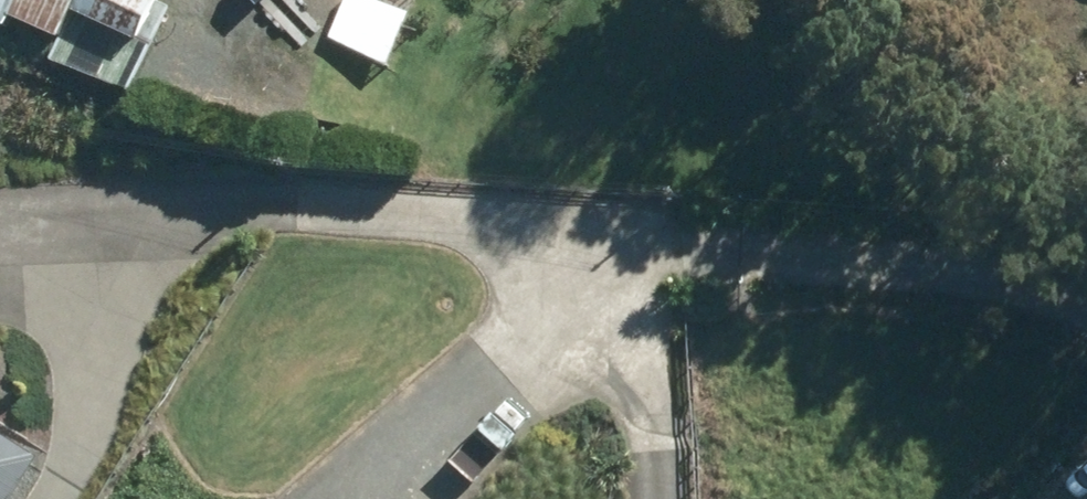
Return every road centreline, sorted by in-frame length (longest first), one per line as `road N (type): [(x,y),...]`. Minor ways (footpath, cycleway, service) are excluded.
road 1 (track): [(0,218),(664,231),(1003,271),(1086,315)]
road 2 (track): [(664,231),(361,498)]
road 3 (track): [(0,228),(18,217),(93,304),(81,436),(39,498)]
road 4 (track): [(664,231),(666,498)]

